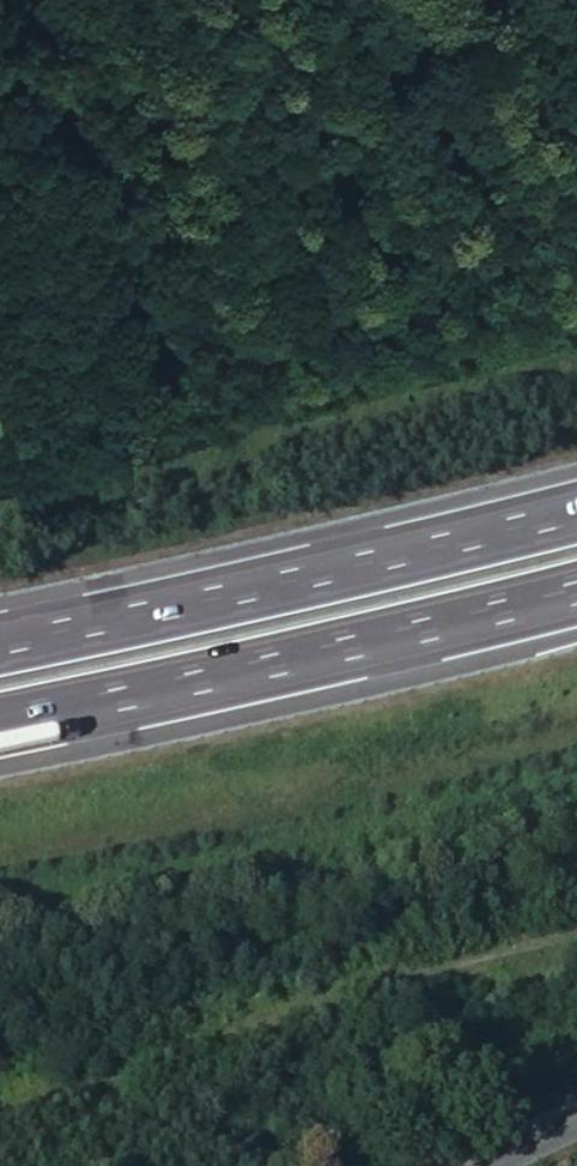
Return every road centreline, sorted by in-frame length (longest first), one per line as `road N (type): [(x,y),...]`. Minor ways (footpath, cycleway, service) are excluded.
road 1 (motorway): [(0,726),(576,592)]
road 2 (motorway): [(576,511),(0,643)]

